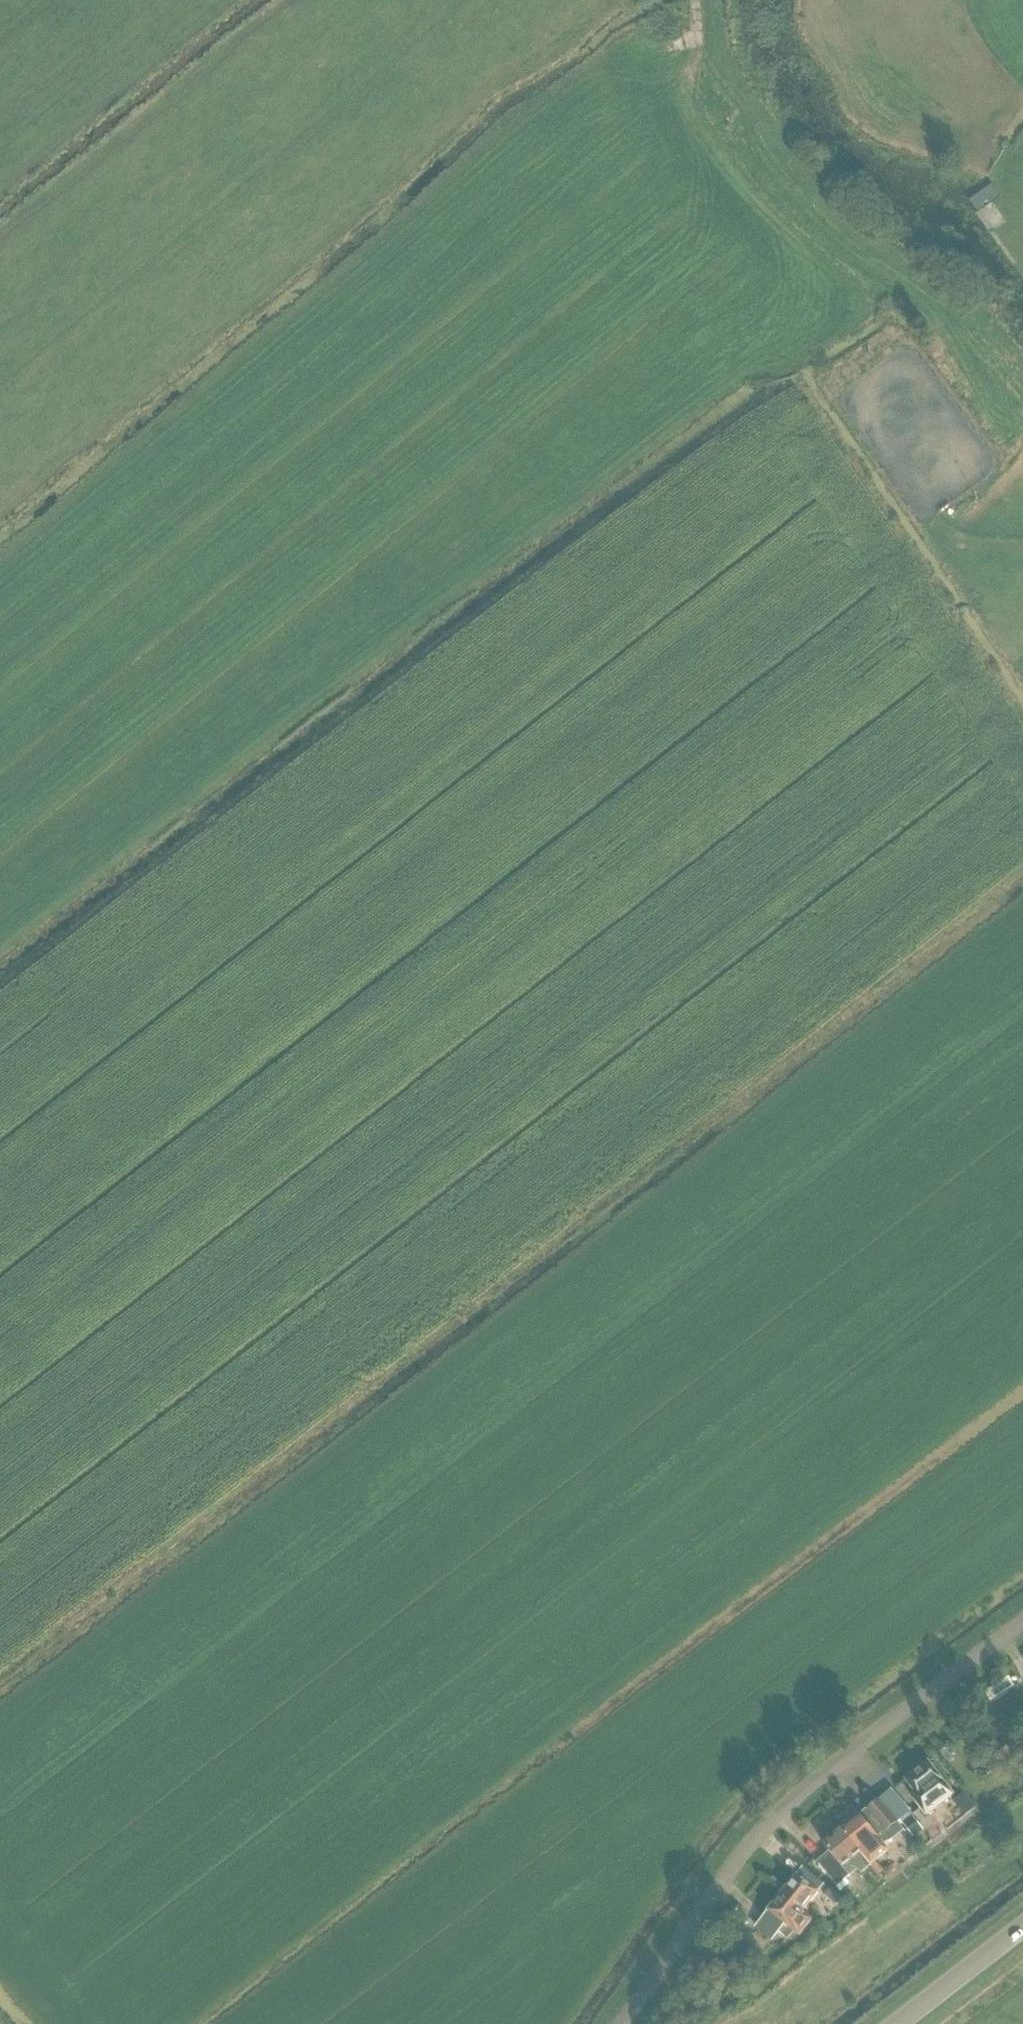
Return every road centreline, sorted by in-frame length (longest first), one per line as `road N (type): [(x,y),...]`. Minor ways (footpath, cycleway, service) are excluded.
road 1 (unclassified): [(622,2023),(760,1830),(806,1787)]
road 2 (residential): [(806,1787),(1022,1621)]
road 3 (secondary): [(897,2023),(1022,1926)]

